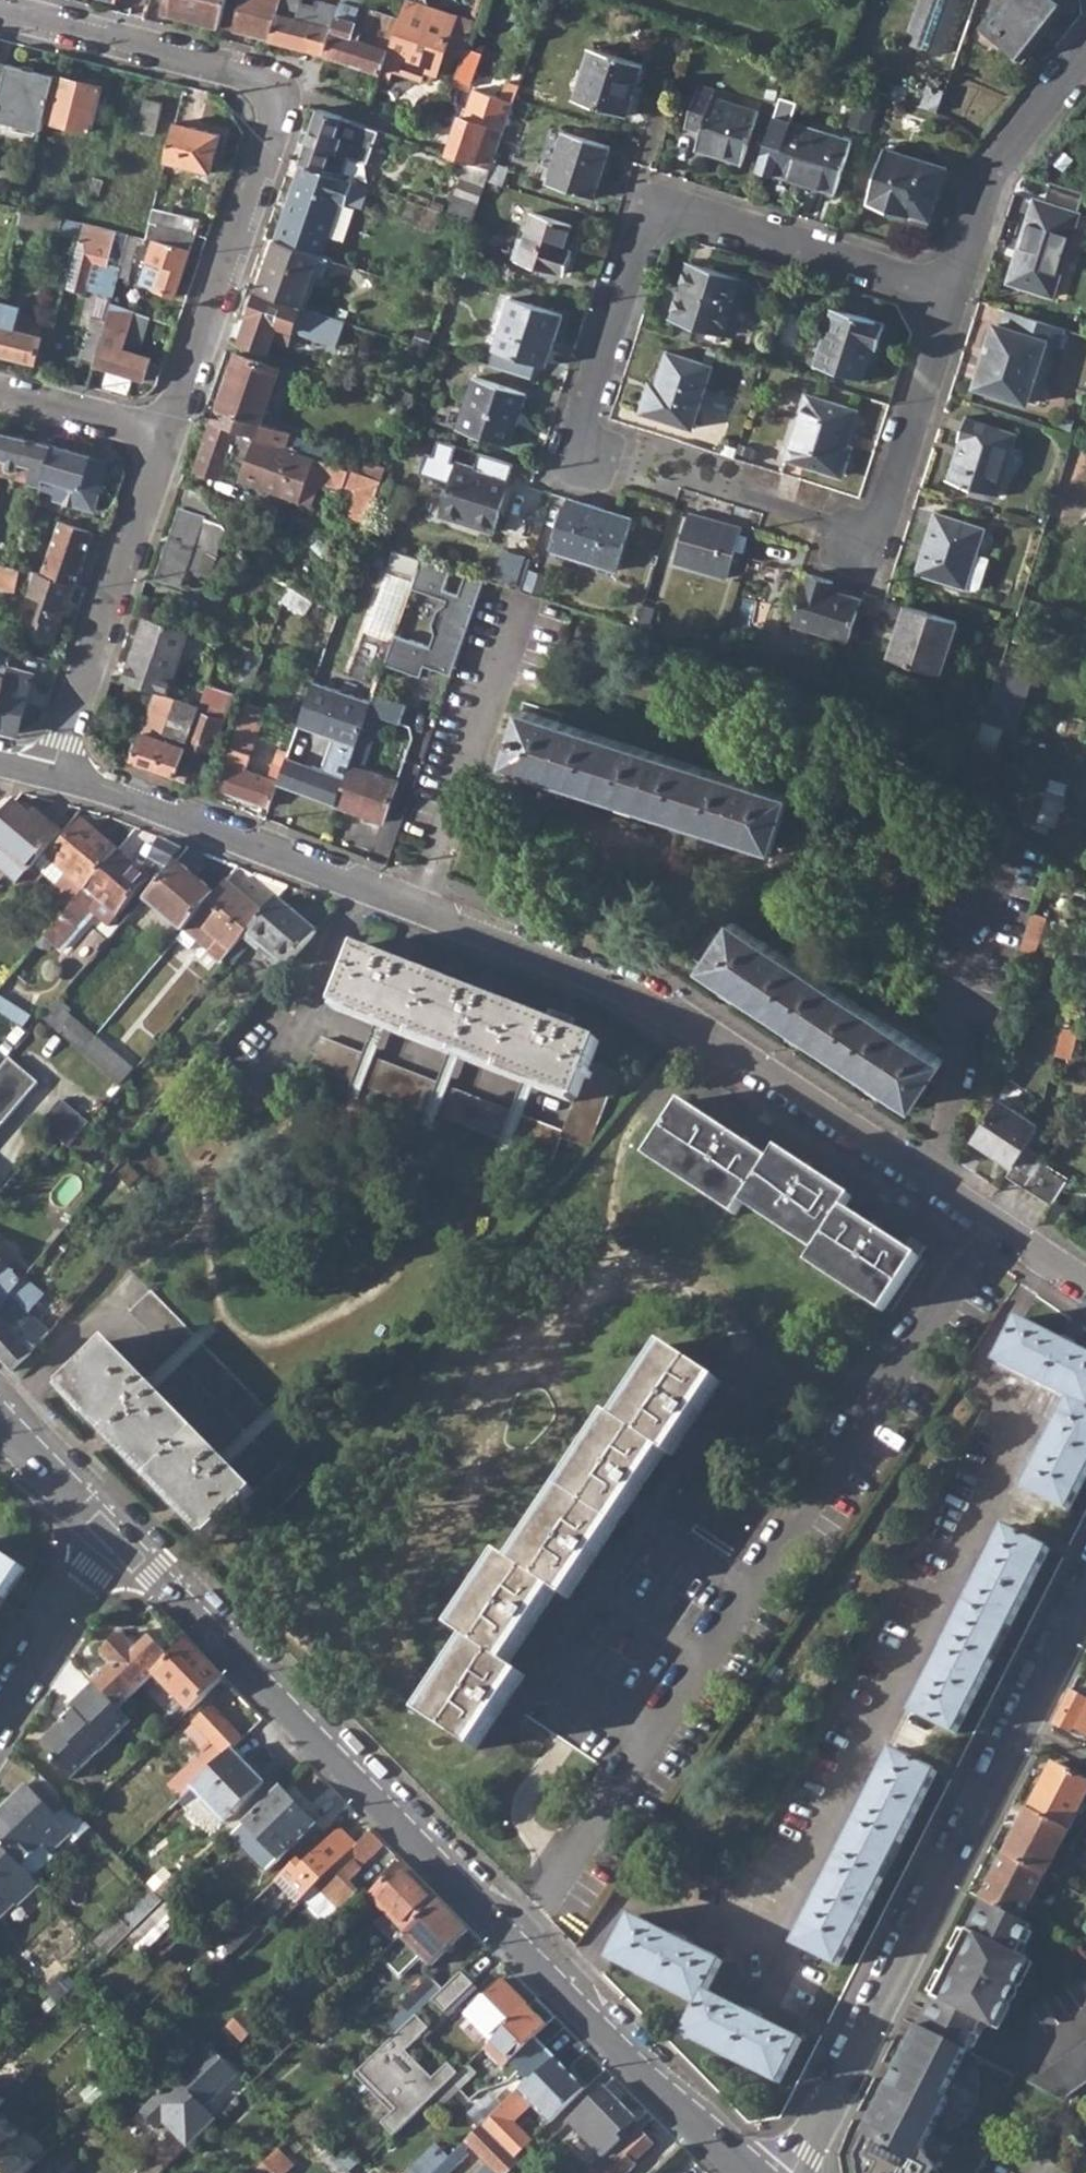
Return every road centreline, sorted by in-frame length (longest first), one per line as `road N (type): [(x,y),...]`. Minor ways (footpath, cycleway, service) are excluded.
road 1 (residential): [(52,774),(624,982),(1085,1285)]
road 2 (tertiary): [(112,1538),(757,2172)]
road 3 (residential): [(165,435),(274,128),(275,104),(267,88),(247,76),(0,9)]
road 4 (residential): [(1085,1600),(793,2172)]
road 5 (residential): [(590,457),(585,409),(637,244),(666,216),(687,214),(949,299)]
road 6 (residential): [(52,774),(165,435)]
road 7 (residential): [(1085,51),(990,175),(949,299)]
road 8 (residential): [(949,299),(886,503),(856,550)]
road 9 (residential): [(112,1538),(0,1708)]
road 10 (residential): [(165,435),(0,394)]
road 11 (tertiary): [(0,1420),(112,1538)]

